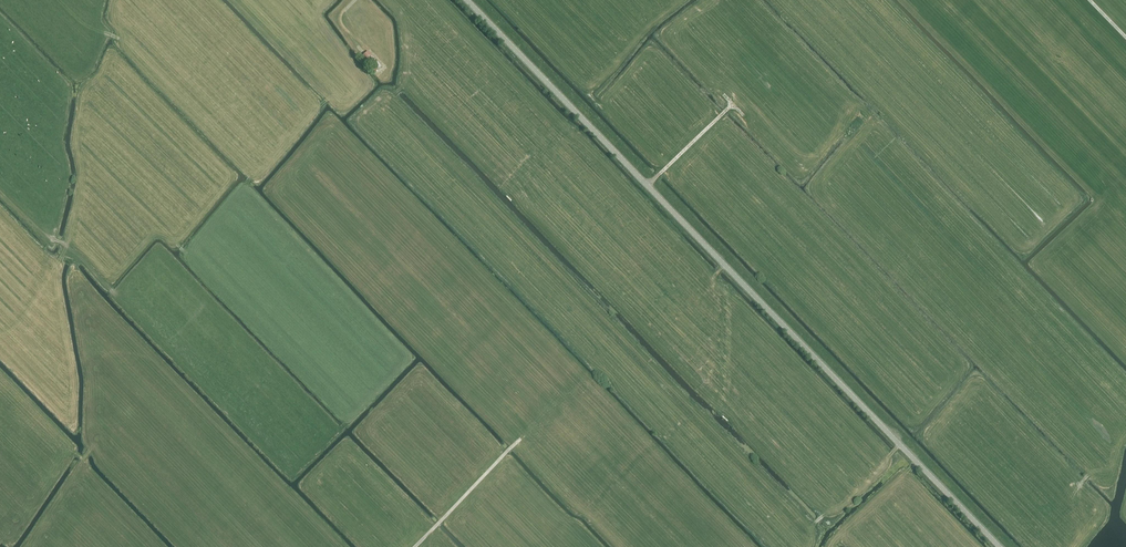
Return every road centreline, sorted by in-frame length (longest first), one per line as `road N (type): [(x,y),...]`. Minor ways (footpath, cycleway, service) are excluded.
road 1 (tertiary): [(1000,546),(467,0)]
road 2 (track): [(415,546),(520,439)]

